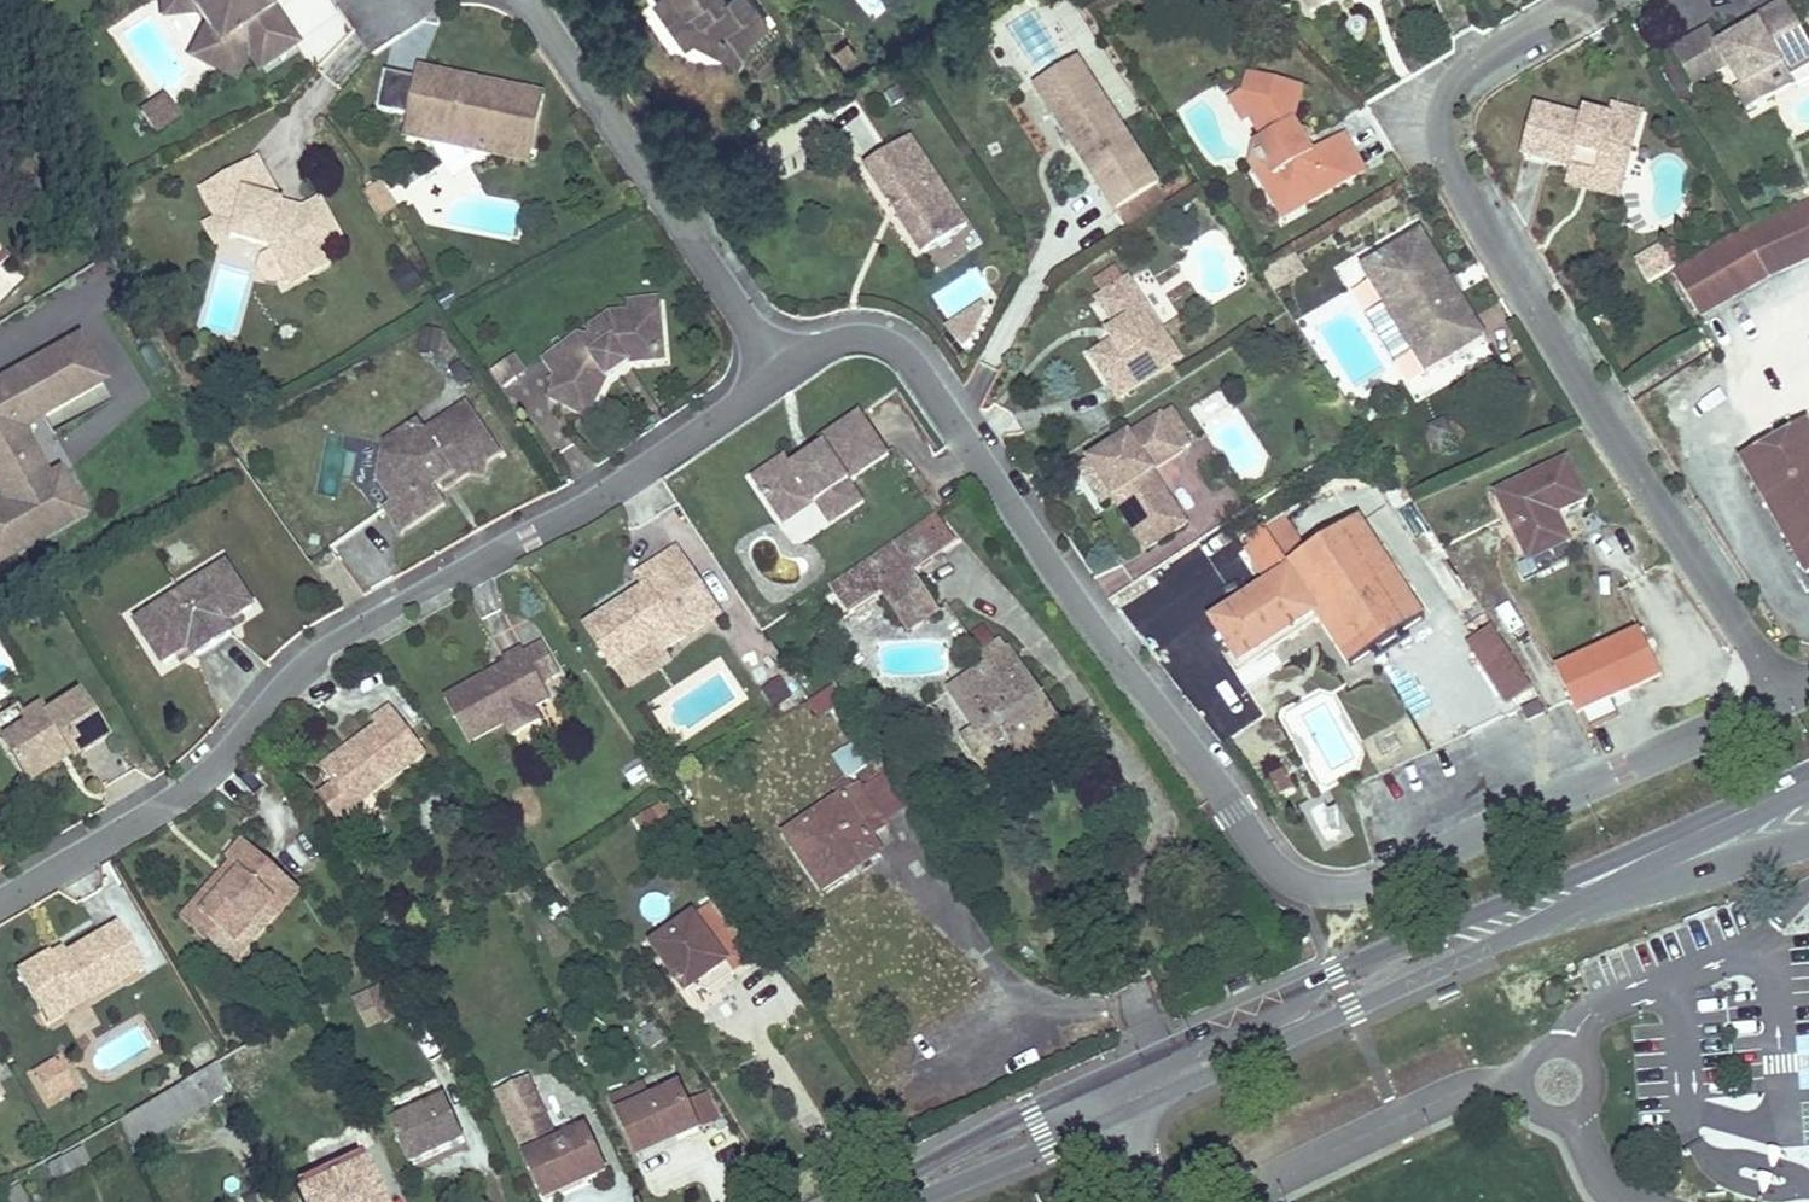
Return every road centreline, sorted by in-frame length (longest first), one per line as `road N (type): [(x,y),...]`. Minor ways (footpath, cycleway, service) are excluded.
road 1 (primary): [(1808,781),(1599,858),(1334,972),(994,1126),(867,1201)]
road 2 (residential): [(0,896),(183,790),(239,745),(278,680),(381,606),(788,366)]
road 3 (residential): [(1781,703),(1444,155),(1446,96),(1469,69),(1582,0)]
road 4 (residential): [(788,366),(858,338),(889,344),(918,363),(1083,612),(1264,850),(1312,883)]
road 5 (residential): [(1781,703),(1382,881),(1343,889),(1312,883)]
road 6 (primary): [(1117,1119),(1557,909)]
road 7 (residential): [(788,366),(526,0)]
road 8 (primary): [(1557,909),(1808,782)]
road 9 (primary): [(1557,909),(1808,837)]
road 10 (primary): [(896,1201),(1117,1119)]

